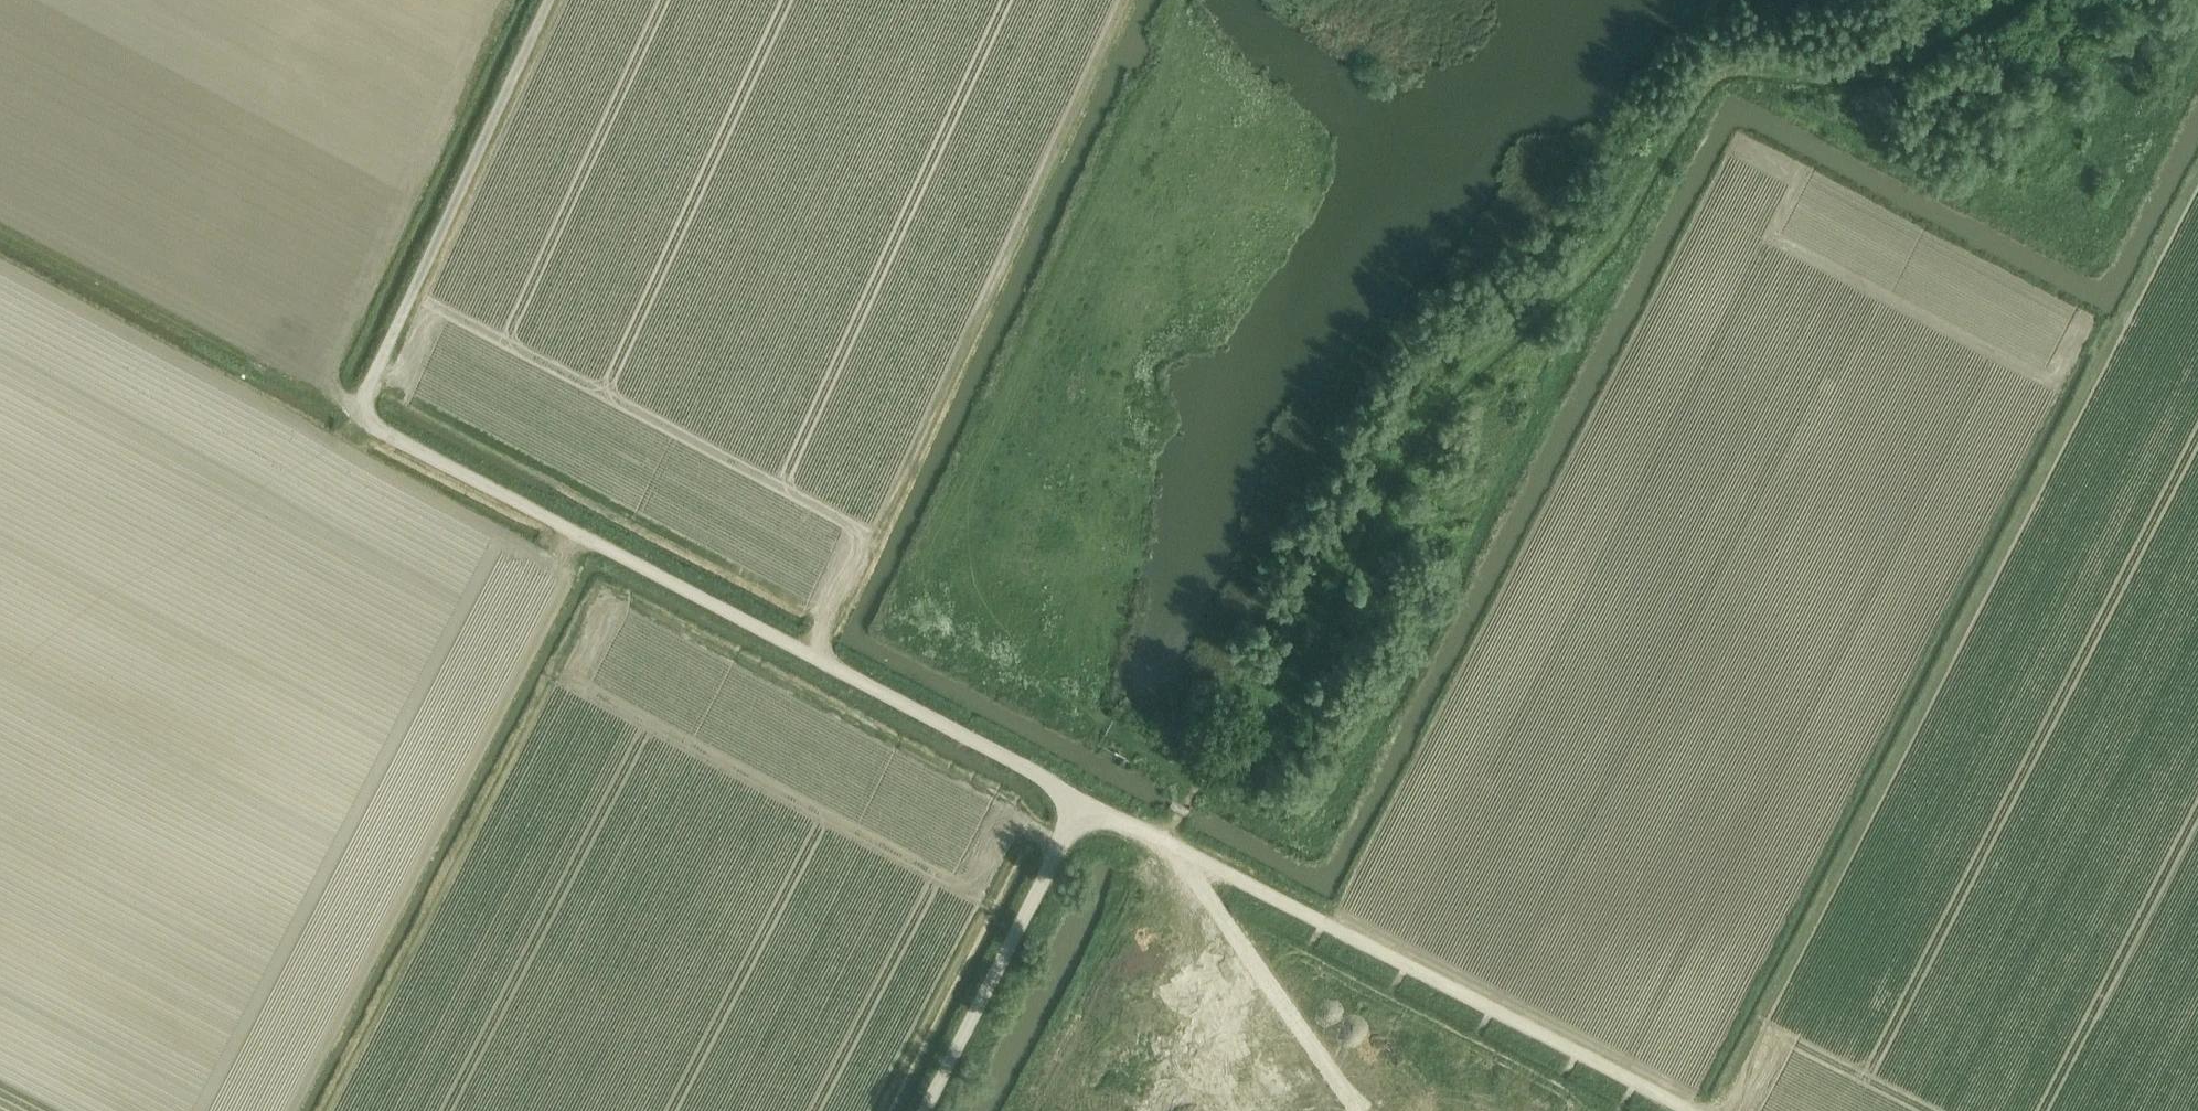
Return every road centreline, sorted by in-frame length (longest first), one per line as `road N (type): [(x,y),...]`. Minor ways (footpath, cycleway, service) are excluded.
road 1 (track): [(1070,810),(1043,779),(370,421),(364,394),(547,0)]
road 2 (track): [(1684,1106),(1164,840)]
road 3 (track): [(924,1110),(1070,810)]

